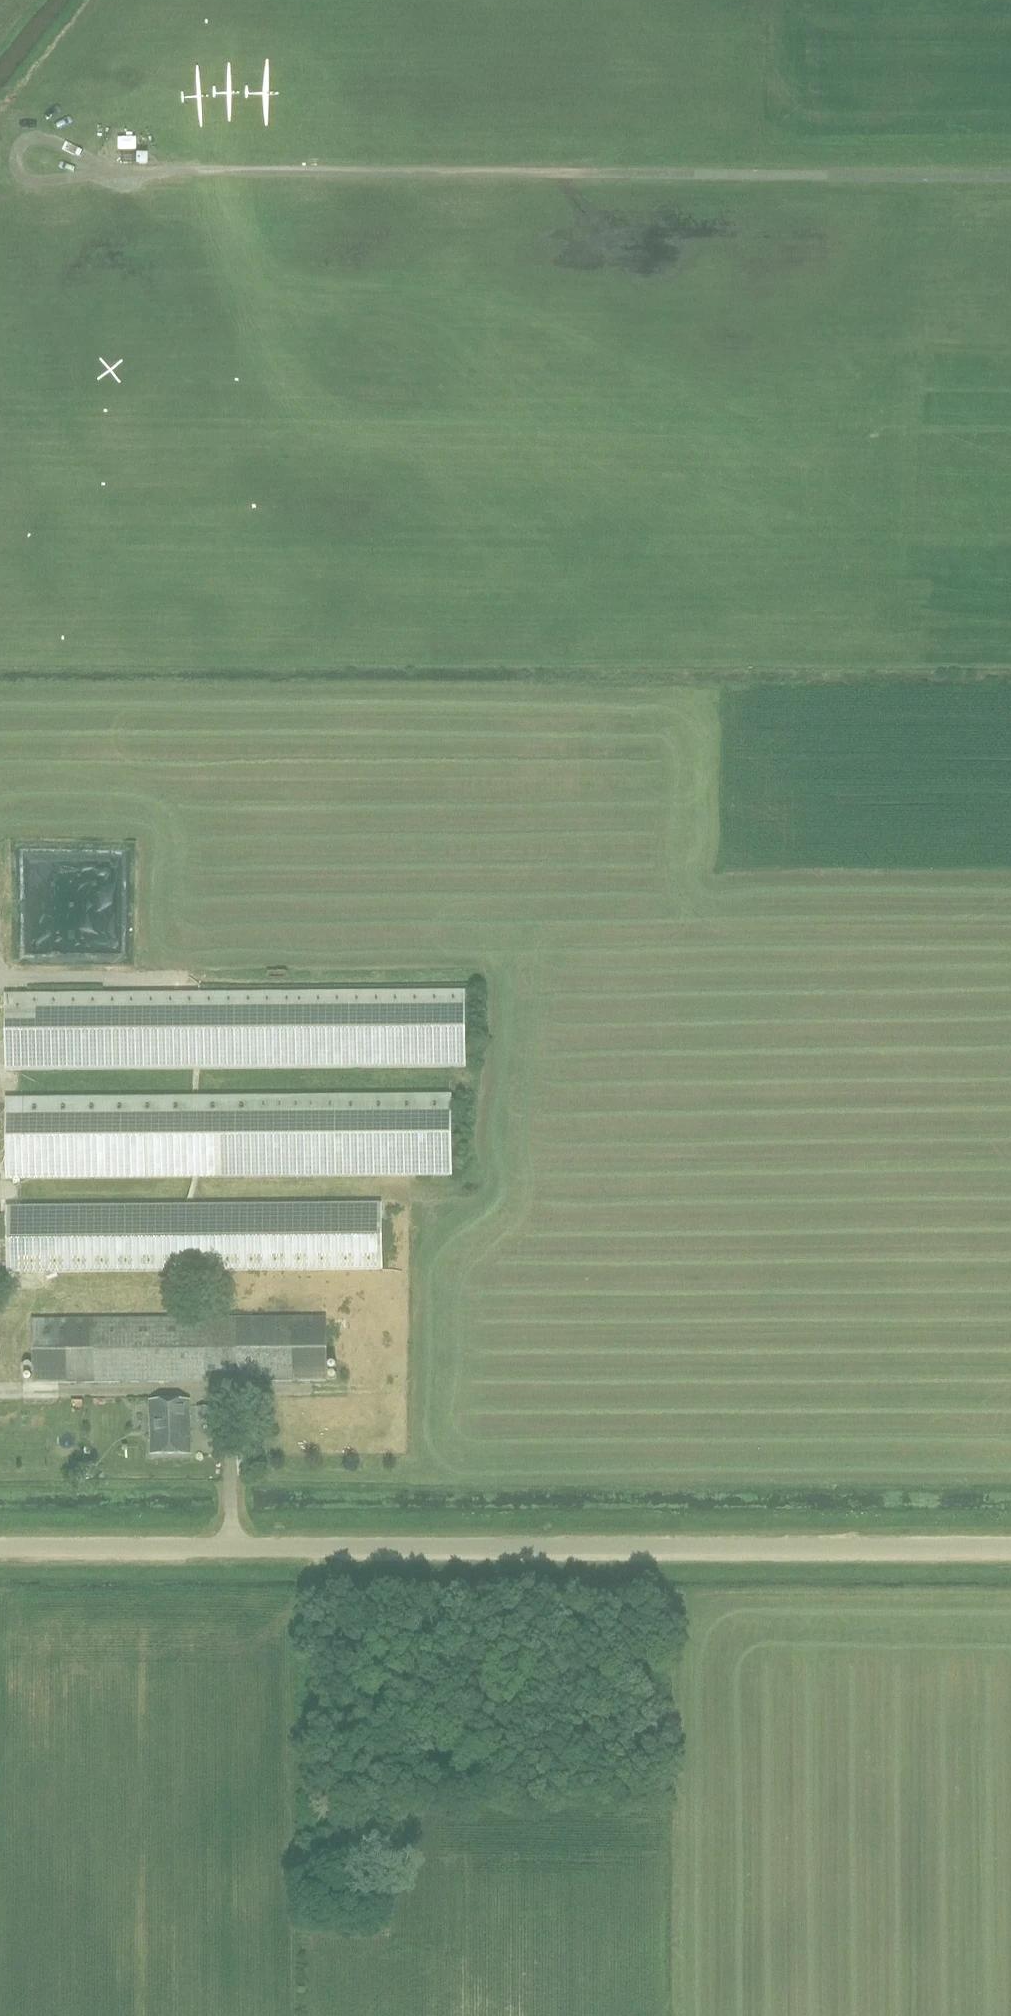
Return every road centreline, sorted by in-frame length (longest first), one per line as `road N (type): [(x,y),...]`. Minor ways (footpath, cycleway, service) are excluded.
road 1 (unclassified): [(1010,1544),(0,1552)]

